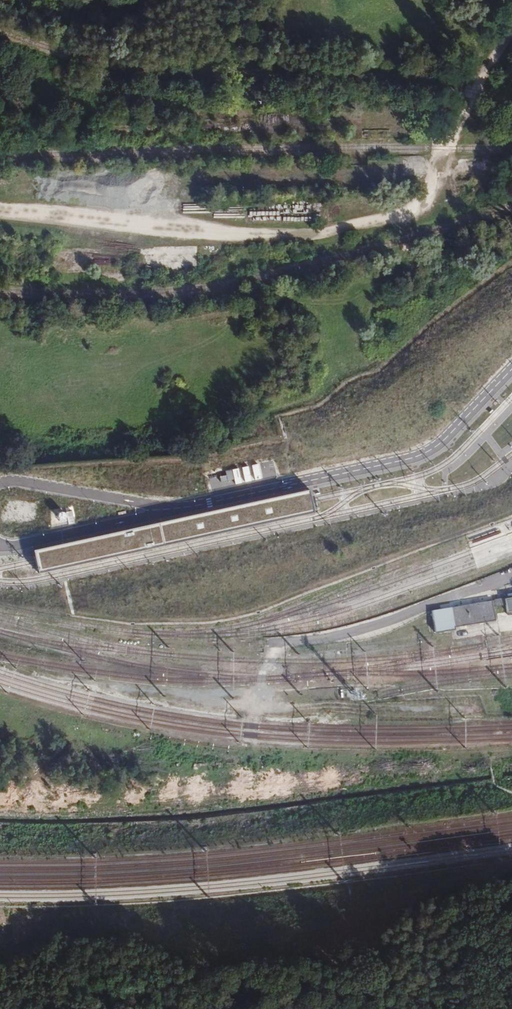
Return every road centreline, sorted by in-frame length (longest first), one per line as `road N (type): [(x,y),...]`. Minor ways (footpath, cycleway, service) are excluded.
road 1 (track): [(251,735),(263,697),(288,707),(471,710)]
road 2 (track): [(235,316),(390,273),(408,211)]

